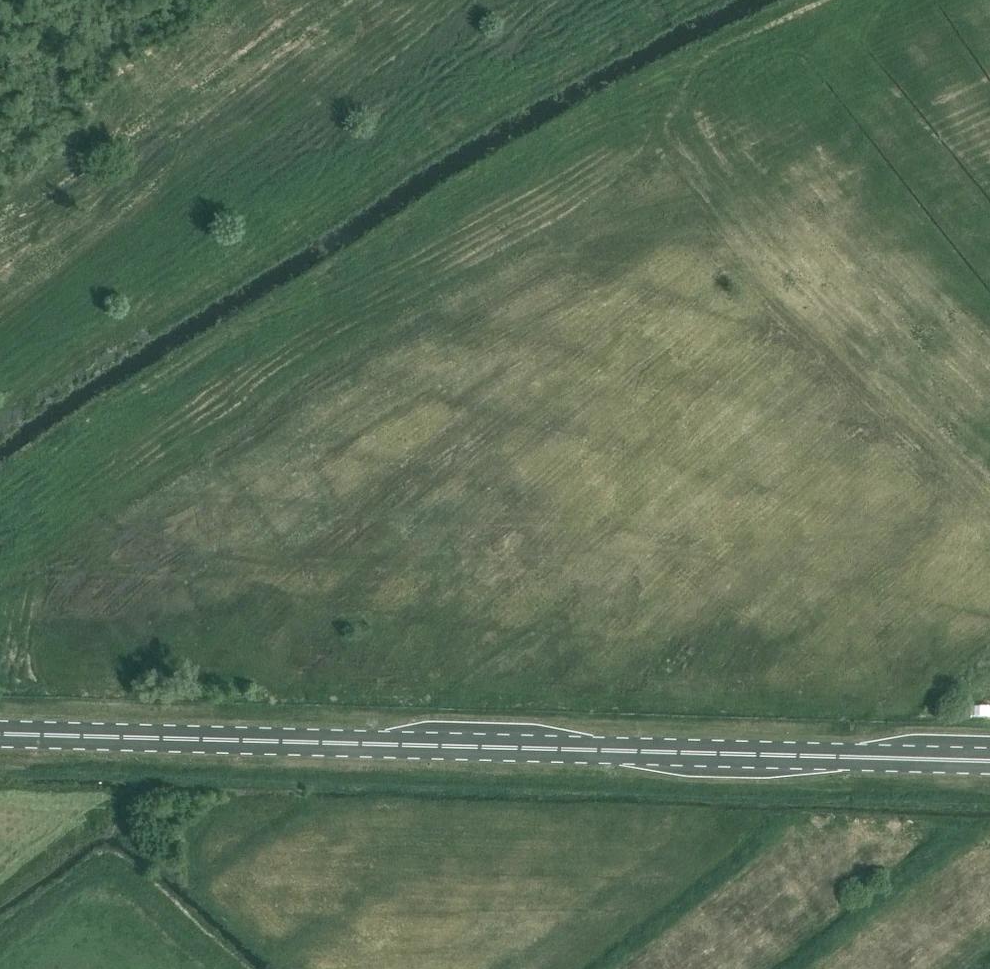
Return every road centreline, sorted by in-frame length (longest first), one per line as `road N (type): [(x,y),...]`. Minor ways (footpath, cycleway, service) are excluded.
road 1 (primary): [(989,759),(0,732)]

